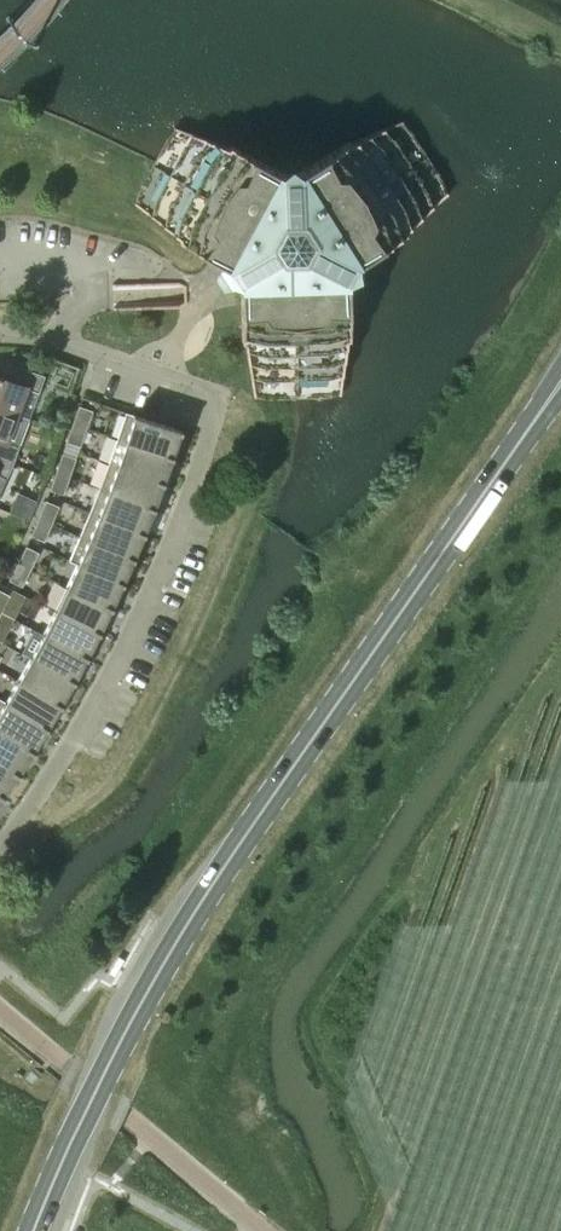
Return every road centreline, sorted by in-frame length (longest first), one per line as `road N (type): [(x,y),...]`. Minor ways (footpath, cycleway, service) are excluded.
road 1 (secondary): [(34,1230),(120,1043),(213,887),(560,384)]
road 2 (residential): [(0,848),(110,676),(182,511),(220,399),(68,345),(0,336)]

